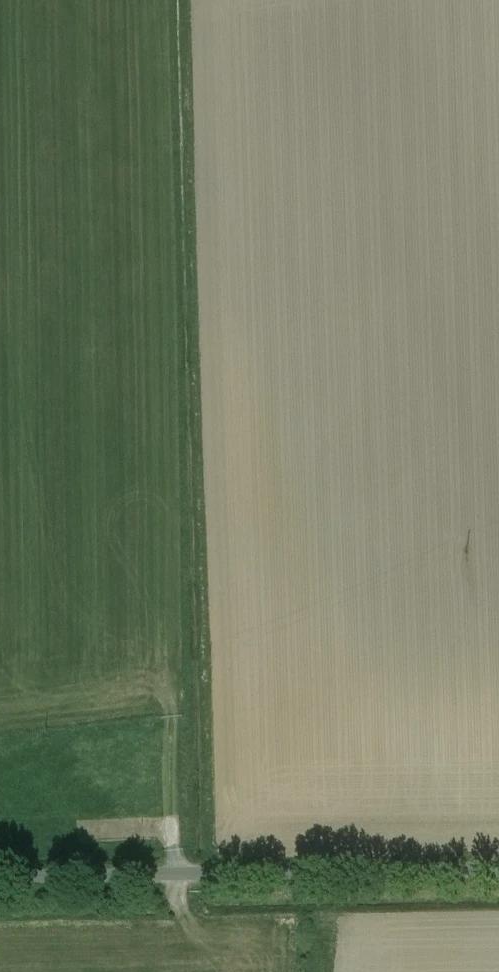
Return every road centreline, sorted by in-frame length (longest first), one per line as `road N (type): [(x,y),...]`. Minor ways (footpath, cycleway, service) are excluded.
road 1 (unclassified): [(0,879),(498,872)]

